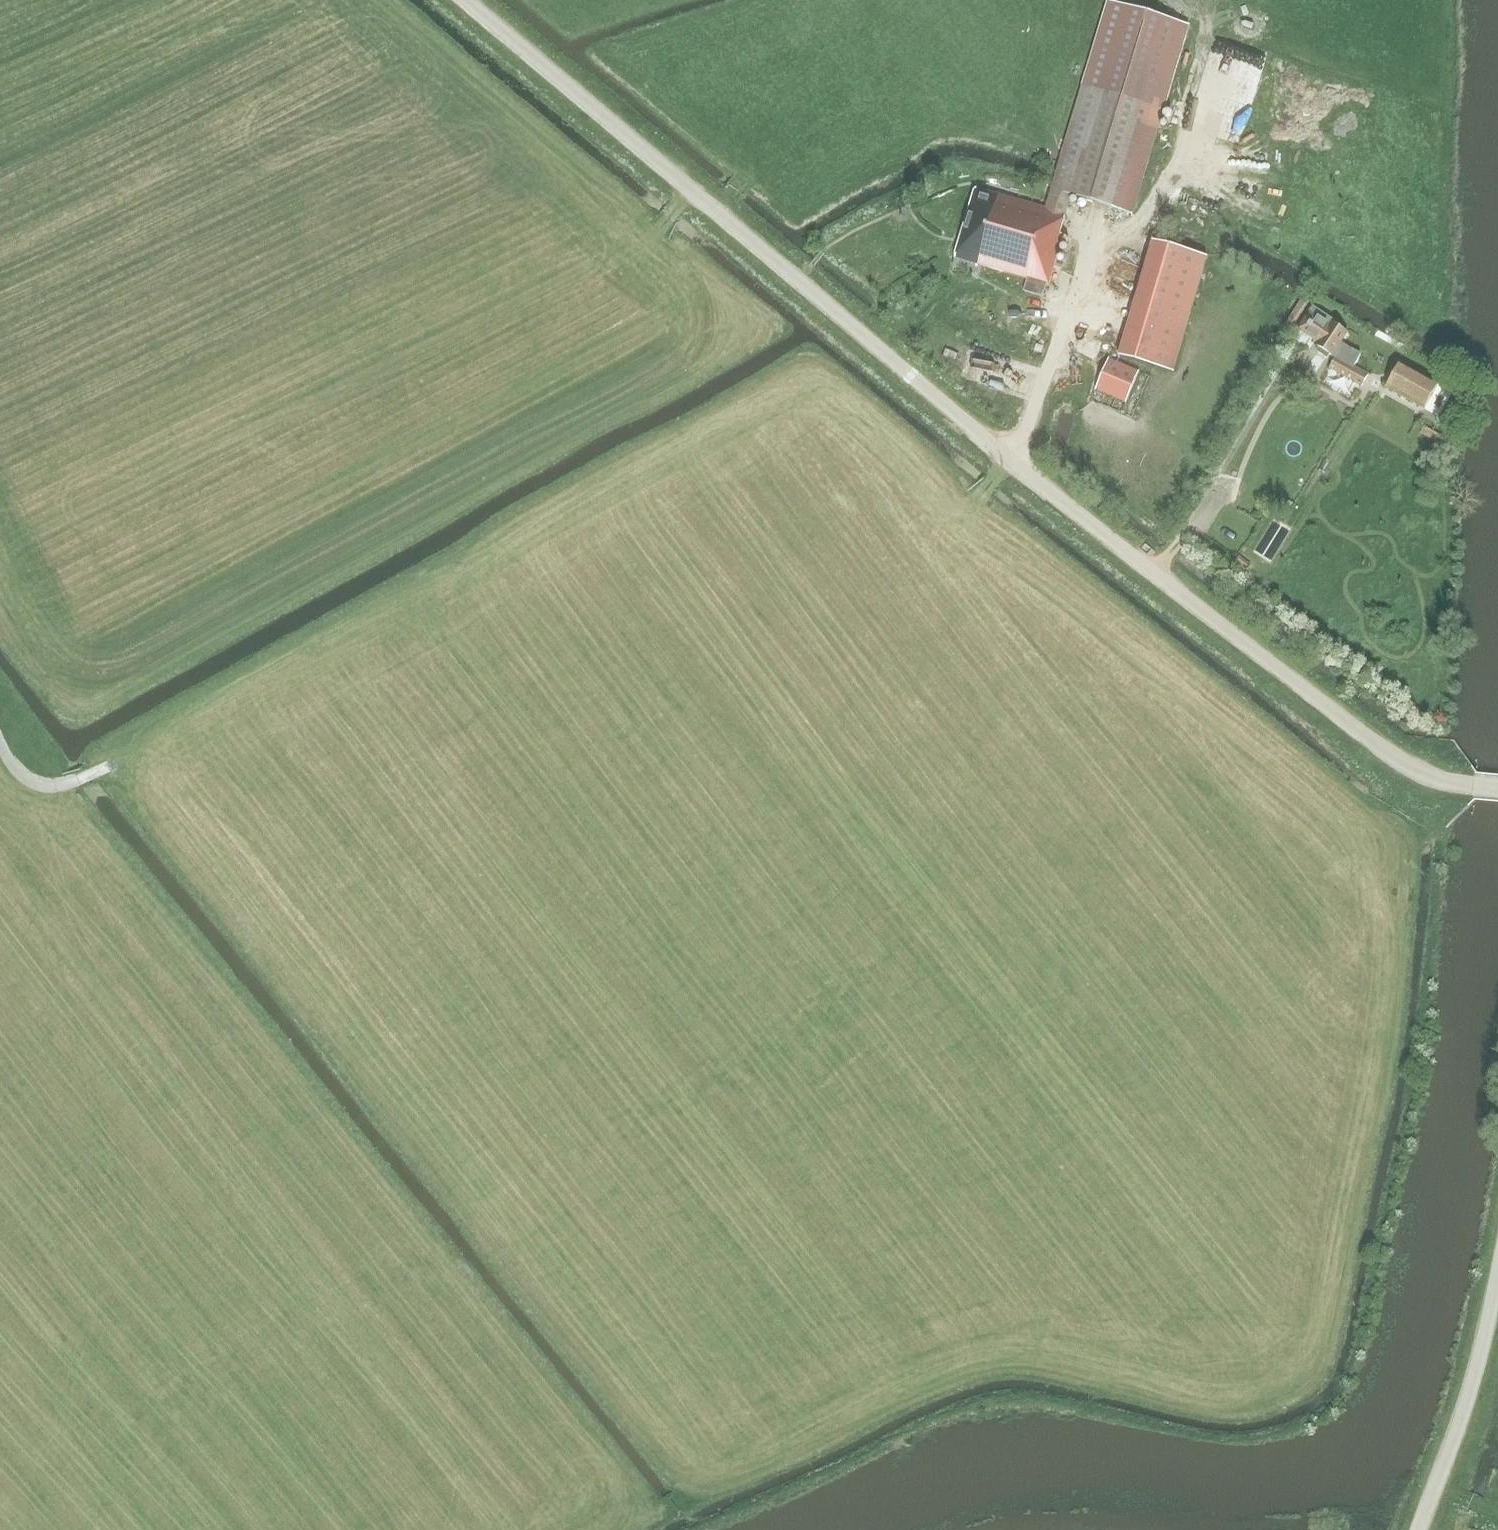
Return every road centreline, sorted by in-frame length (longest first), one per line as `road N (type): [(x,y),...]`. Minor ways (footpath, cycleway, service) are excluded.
road 1 (tertiary): [(1497,789),(1442,781),(1364,734),(1011,459),(467,0)]
road 2 (tertiary): [(1418,1529),(1473,1384),(1497,1272)]
road 3 (track): [(0,741),(16,768),(41,785),(59,787),(110,768)]

